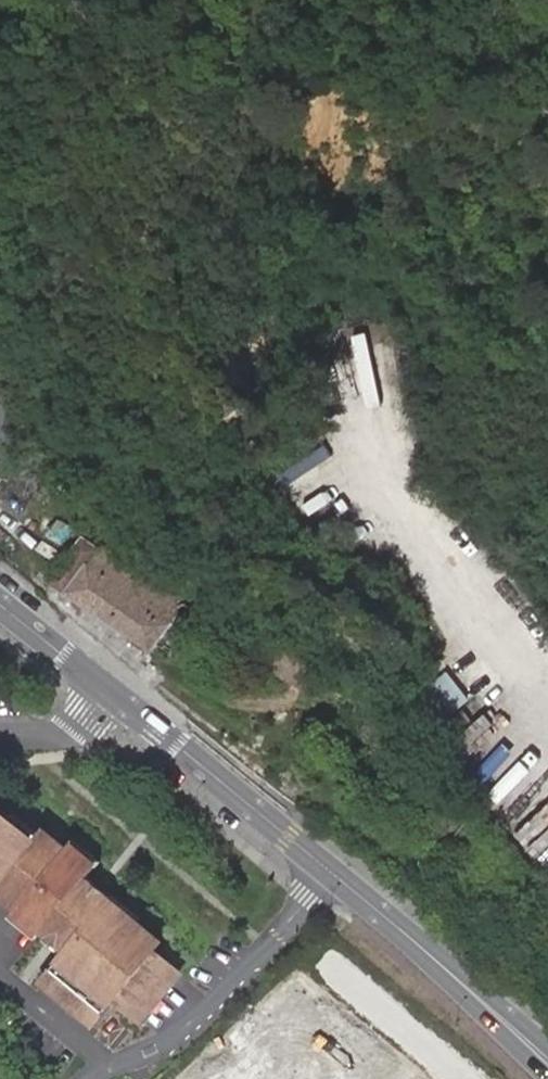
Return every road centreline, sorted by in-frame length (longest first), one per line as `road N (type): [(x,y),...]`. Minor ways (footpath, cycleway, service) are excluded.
road 1 (residential): [(333,875),(167,1041),(105,1065),(90,1078)]
road 2 (secondary): [(107,691),(333,875)]
road 3 (secondary): [(333,875),(508,1026)]
road 4 (secondary): [(0,605),(107,691)]
road 5 (residential): [(0,735),(77,725),(107,691)]

